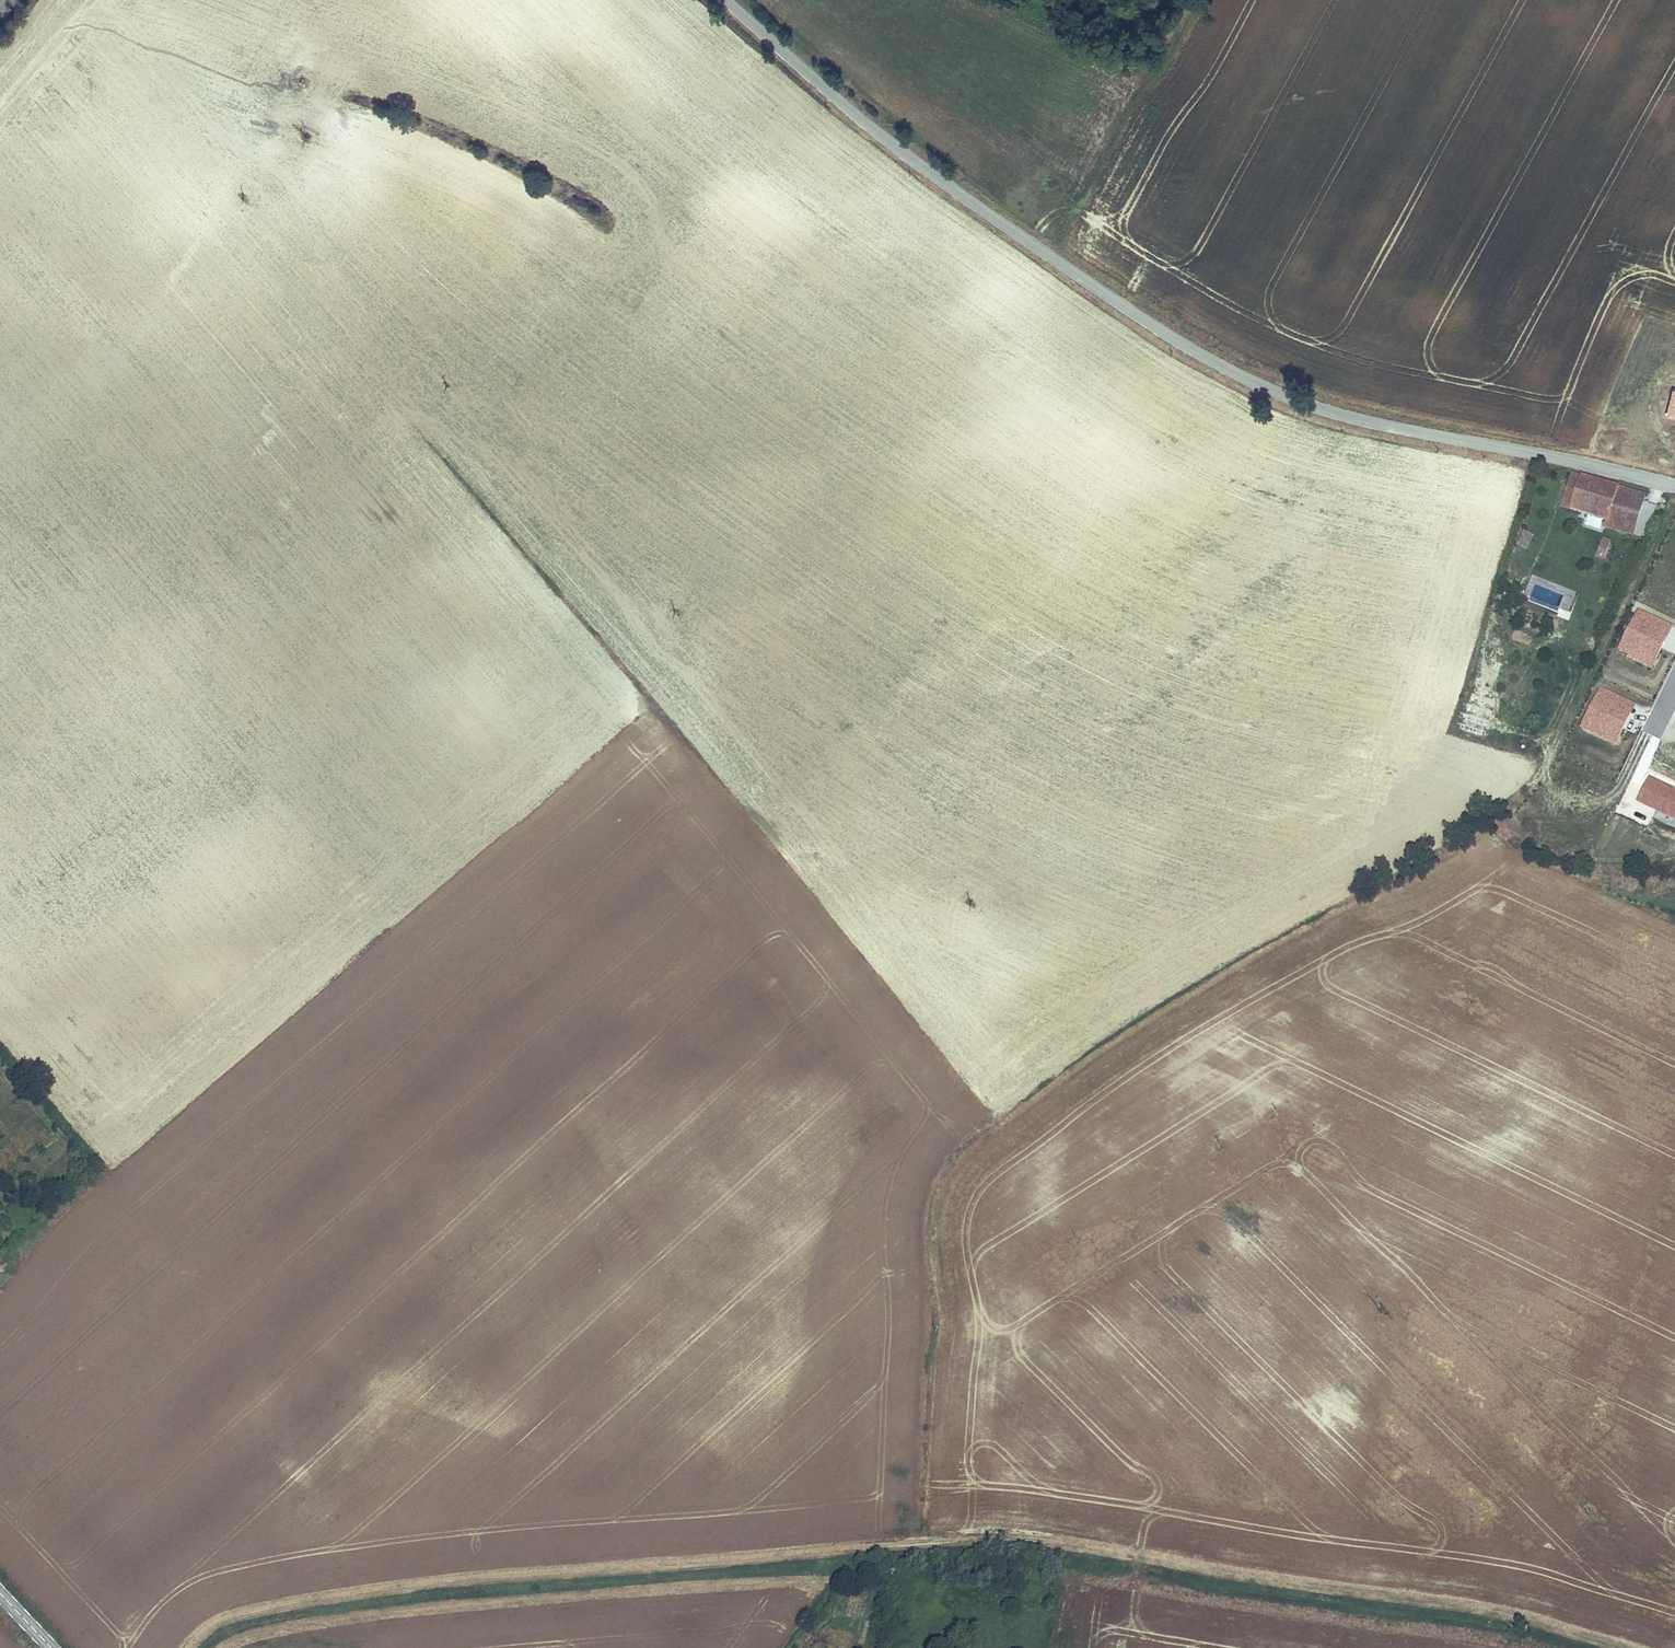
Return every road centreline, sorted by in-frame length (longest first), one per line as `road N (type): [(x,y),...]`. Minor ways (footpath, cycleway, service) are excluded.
road 1 (tertiary): [(1674,487),(1398,429),(1308,405),(1247,379),(1178,342),(883,137),(725,0)]

